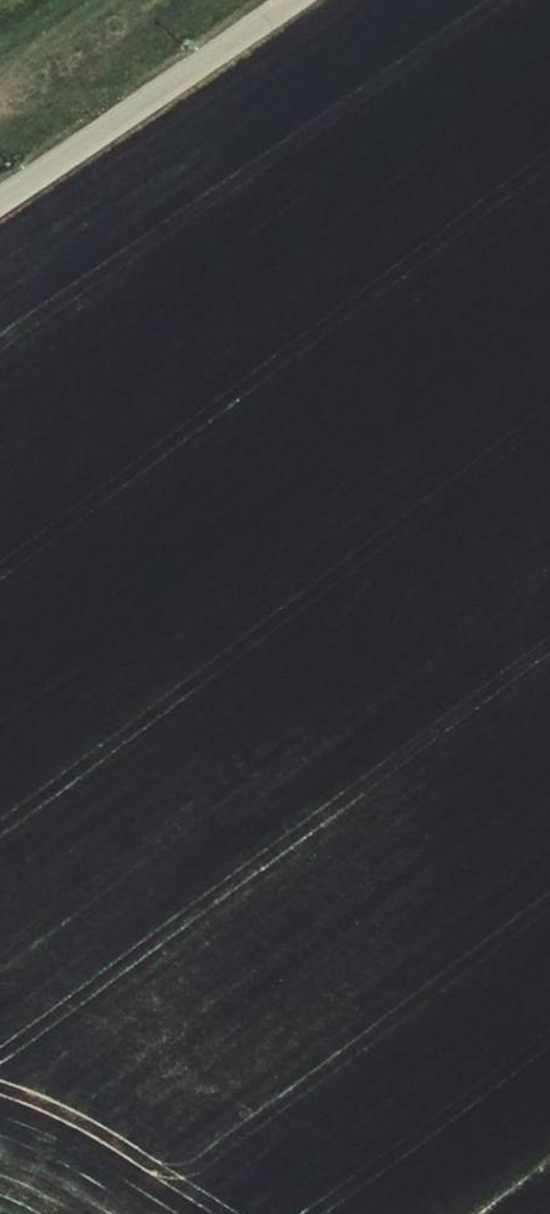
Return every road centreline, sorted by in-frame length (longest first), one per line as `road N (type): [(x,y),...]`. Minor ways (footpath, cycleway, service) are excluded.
road 1 (residential): [(292,0),(0,201)]

